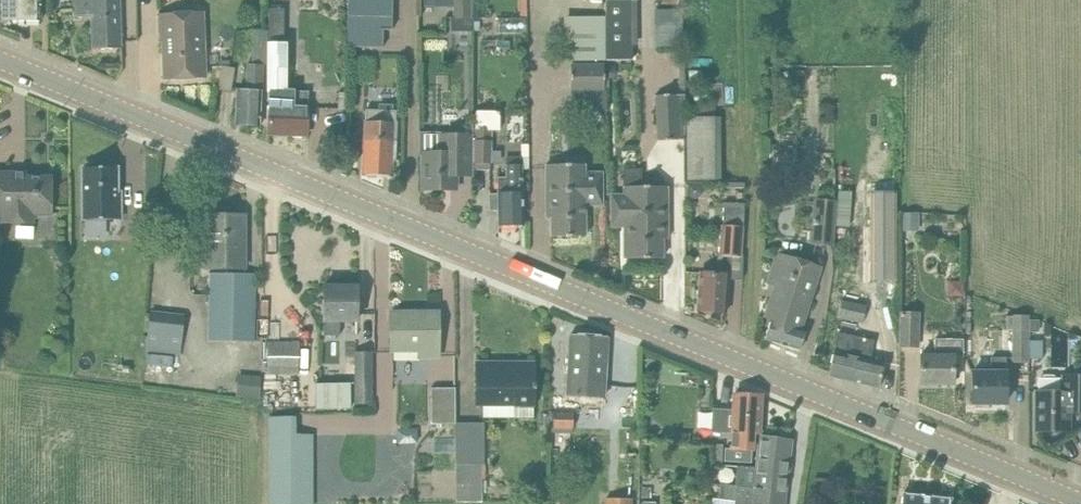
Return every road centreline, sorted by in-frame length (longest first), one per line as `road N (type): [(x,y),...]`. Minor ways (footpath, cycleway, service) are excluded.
road 1 (tertiary): [(1080,501),(0,59)]

